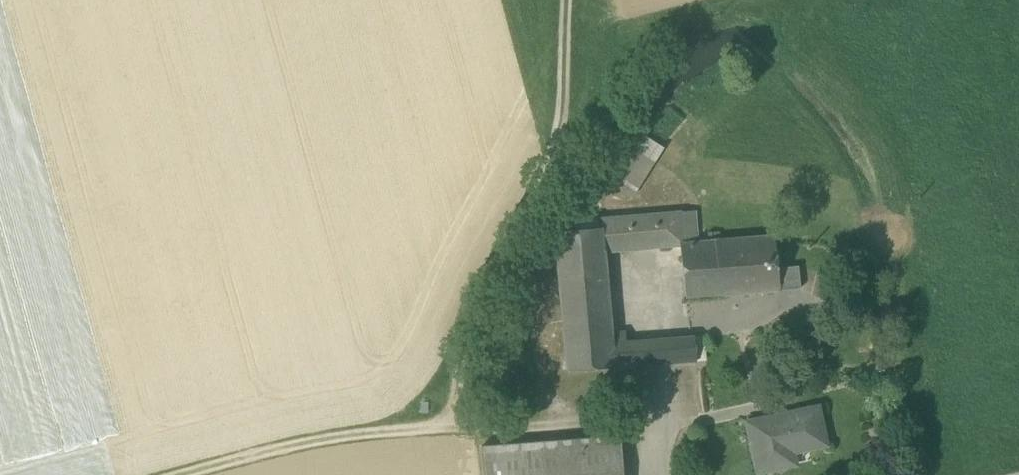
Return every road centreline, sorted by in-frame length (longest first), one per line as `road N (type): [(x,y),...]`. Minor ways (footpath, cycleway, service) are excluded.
road 1 (track): [(653,416),(467,431),(375,428),(196,474)]
road 2 (track): [(565,0),(557,166),(459,352),(467,431)]

